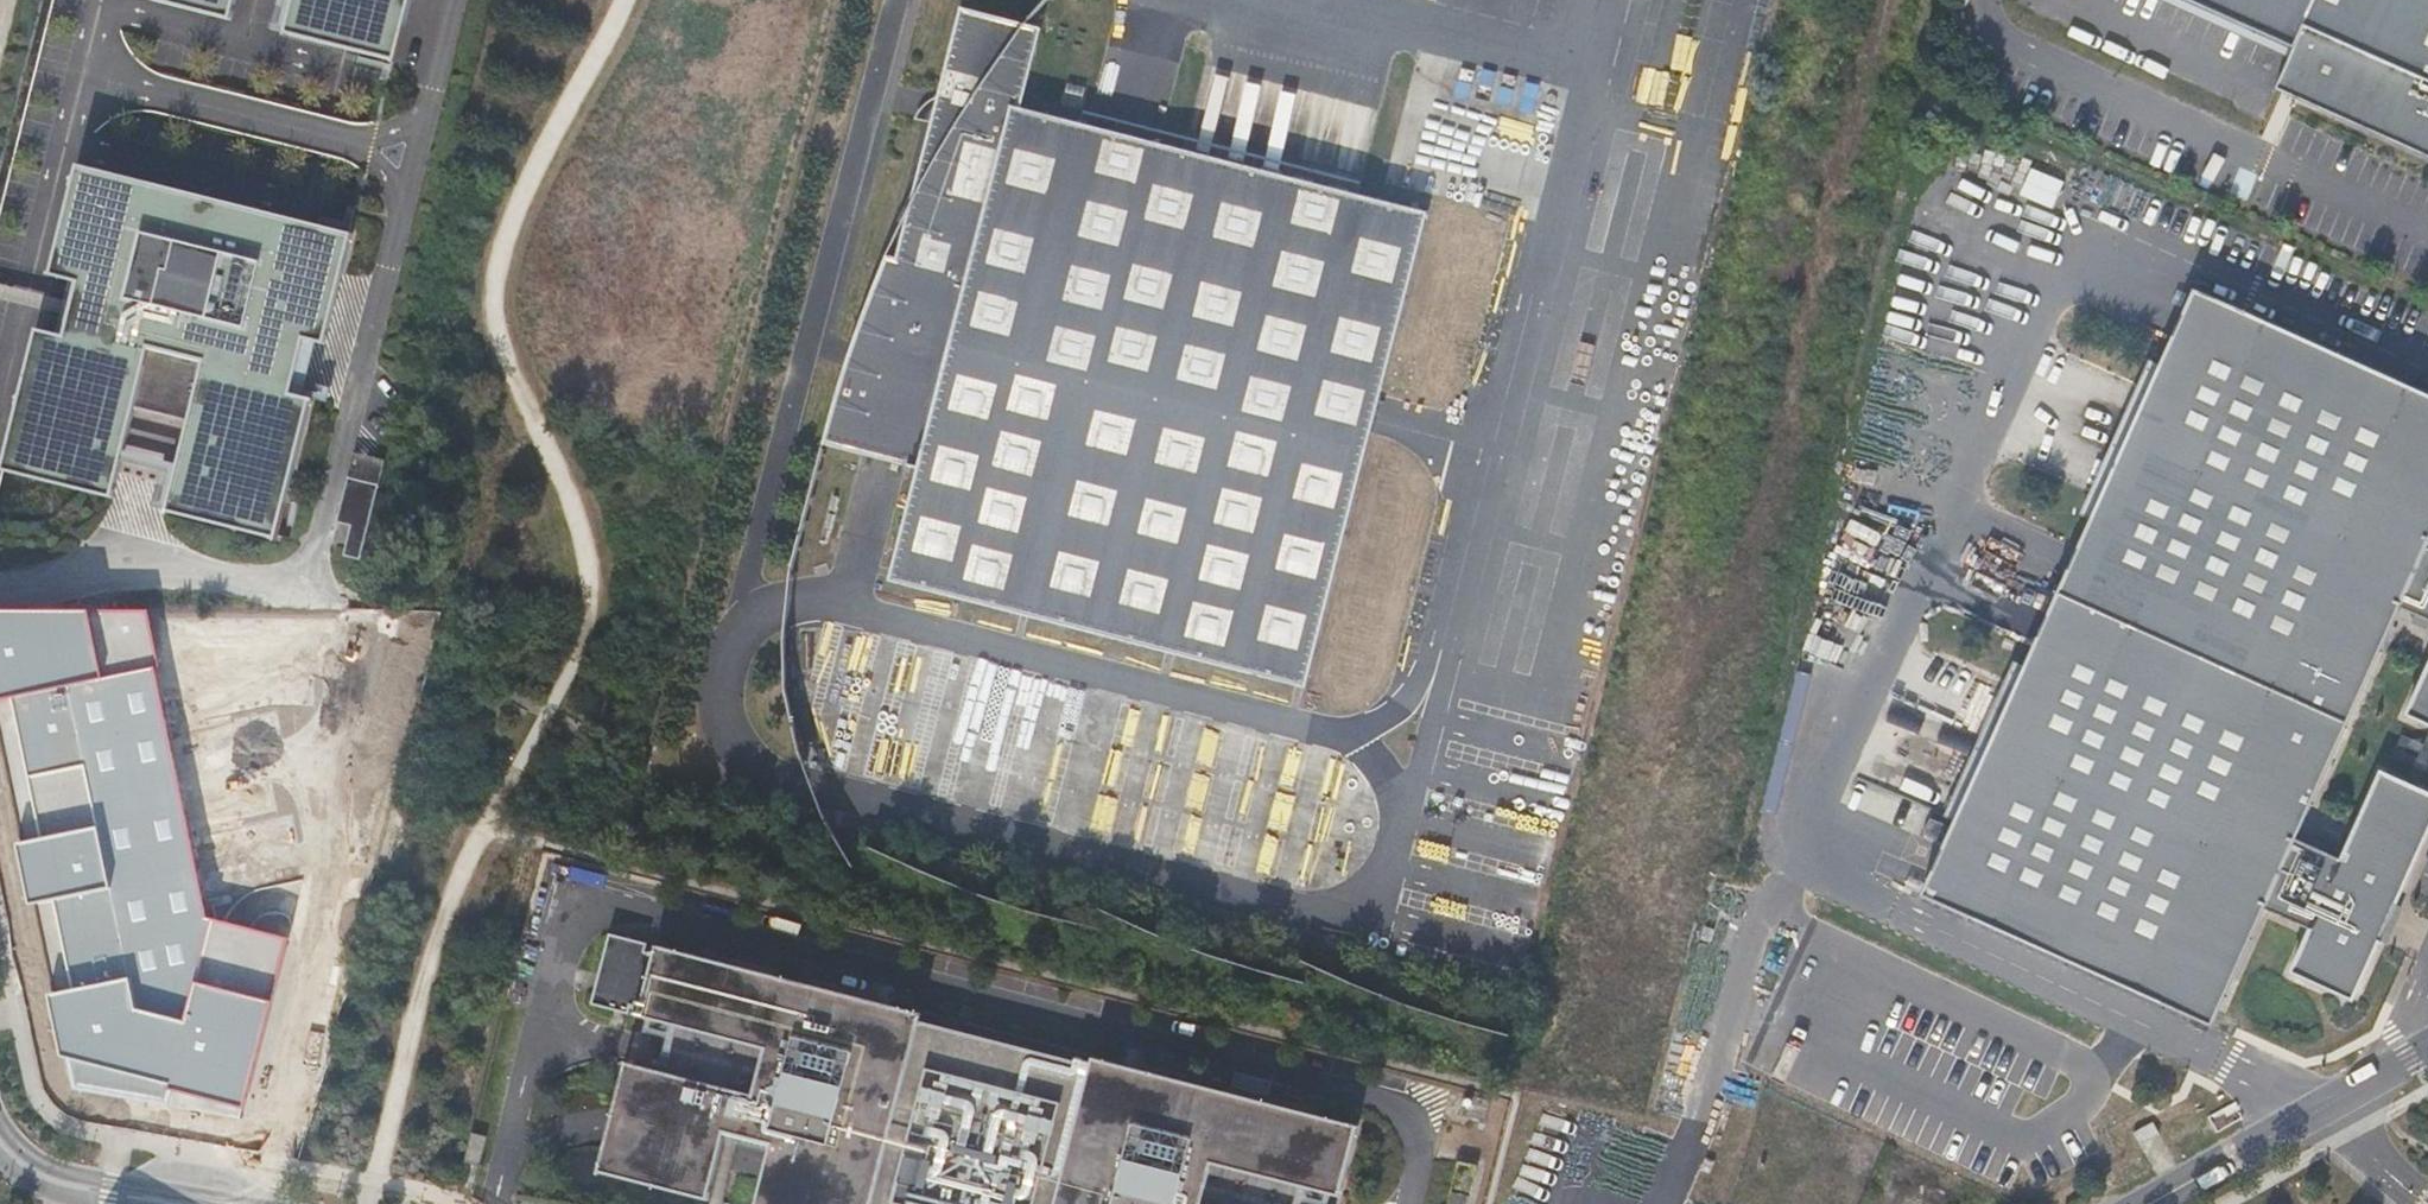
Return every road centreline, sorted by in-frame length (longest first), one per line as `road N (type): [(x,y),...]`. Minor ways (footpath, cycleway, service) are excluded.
road 1 (unclassified): [(2427,1048),(2151,1203)]
road 2 (unclassified): [(0,1144),(32,1172),(63,1184),(167,1203)]

